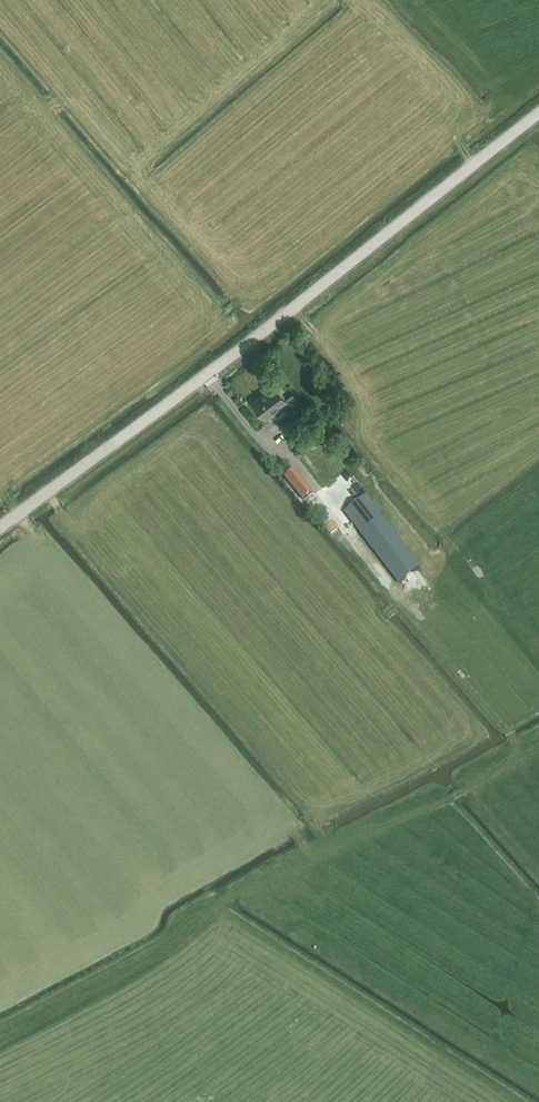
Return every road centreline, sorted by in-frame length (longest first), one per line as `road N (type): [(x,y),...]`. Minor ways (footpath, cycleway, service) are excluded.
road 1 (tertiary): [(0,528),(538,113)]

